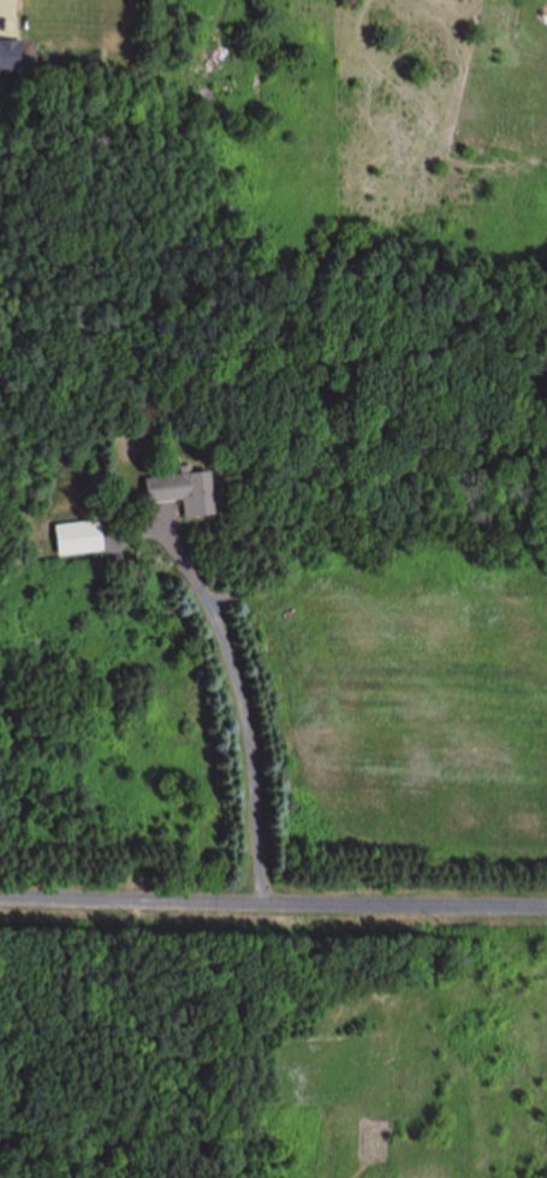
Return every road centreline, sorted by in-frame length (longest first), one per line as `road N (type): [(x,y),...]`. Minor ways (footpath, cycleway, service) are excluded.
road 1 (residential): [(0,903),(546,909)]

